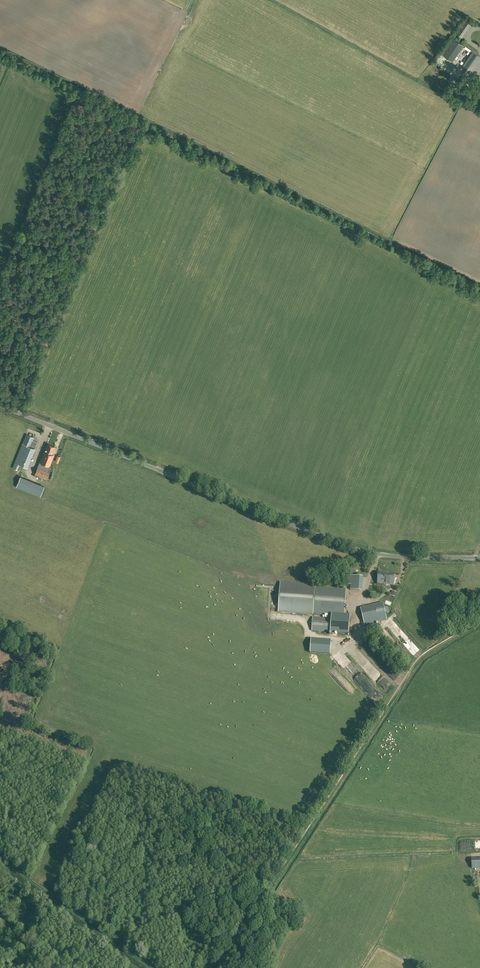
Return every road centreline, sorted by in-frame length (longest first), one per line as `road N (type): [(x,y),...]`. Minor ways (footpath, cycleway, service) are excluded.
road 1 (unclassified): [(479,557),(364,552),(0,406)]

